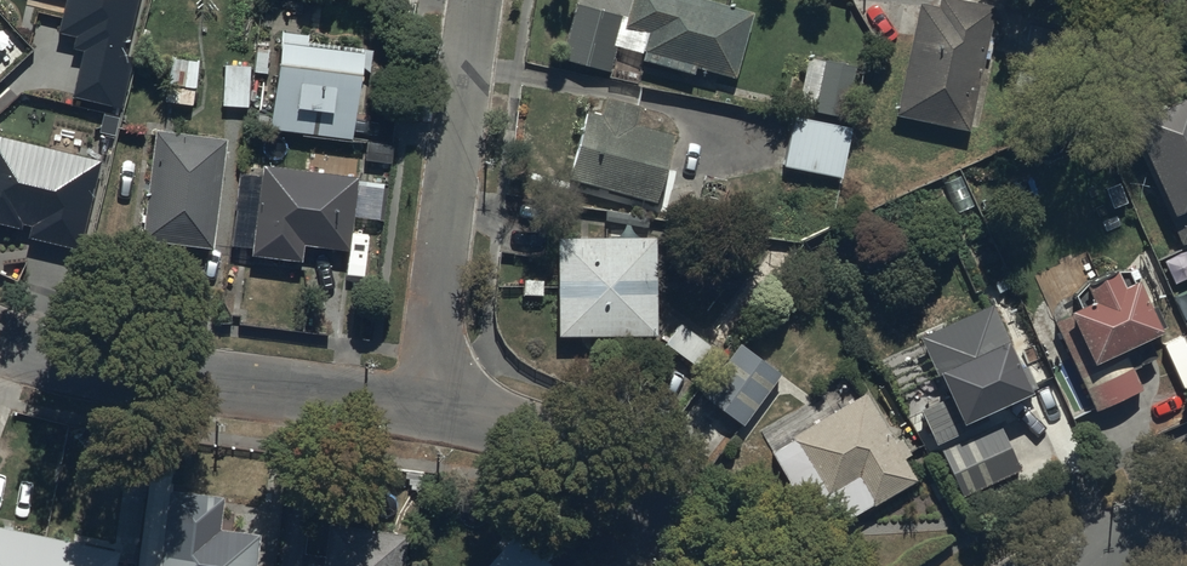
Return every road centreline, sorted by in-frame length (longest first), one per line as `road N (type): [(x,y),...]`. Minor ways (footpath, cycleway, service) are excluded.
road 1 (residential): [(418,410),(97,368),(0,333)]
road 2 (residential): [(472,0),(418,410)]
road 3 (residential): [(734,565),(689,518),(637,482),(556,442),(418,410)]
road 4 (tertiary): [(1186,509),(1070,565)]

